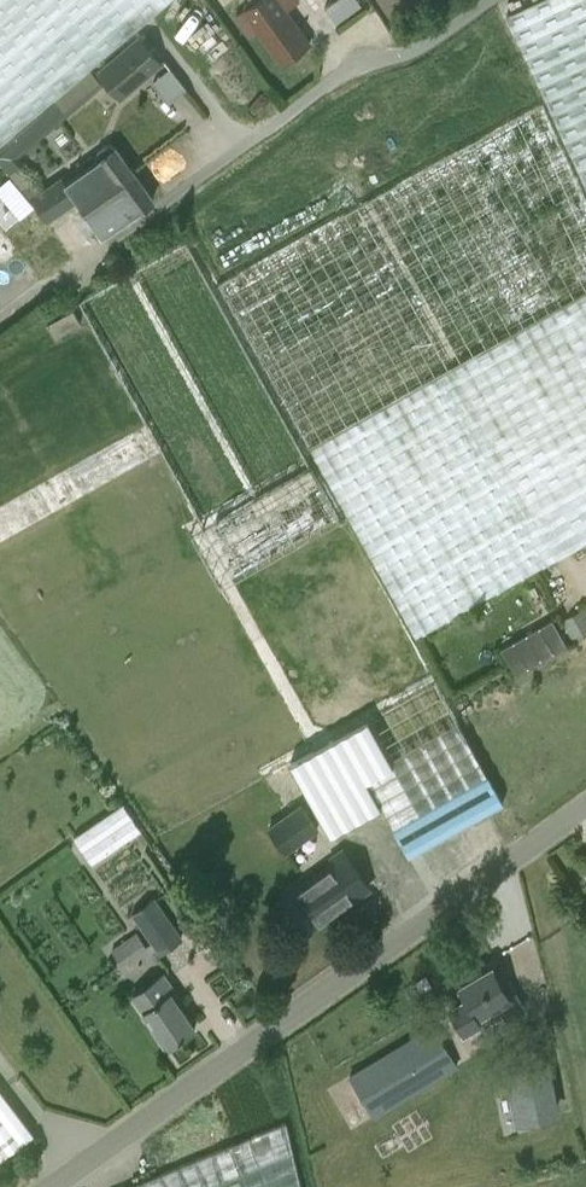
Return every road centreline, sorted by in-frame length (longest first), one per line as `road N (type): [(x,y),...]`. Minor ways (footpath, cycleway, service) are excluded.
road 1 (unclassified): [(49,1186),(585,804)]
road 2 (unclassified): [(488,0),(417,49),(348,70),(175,195)]

